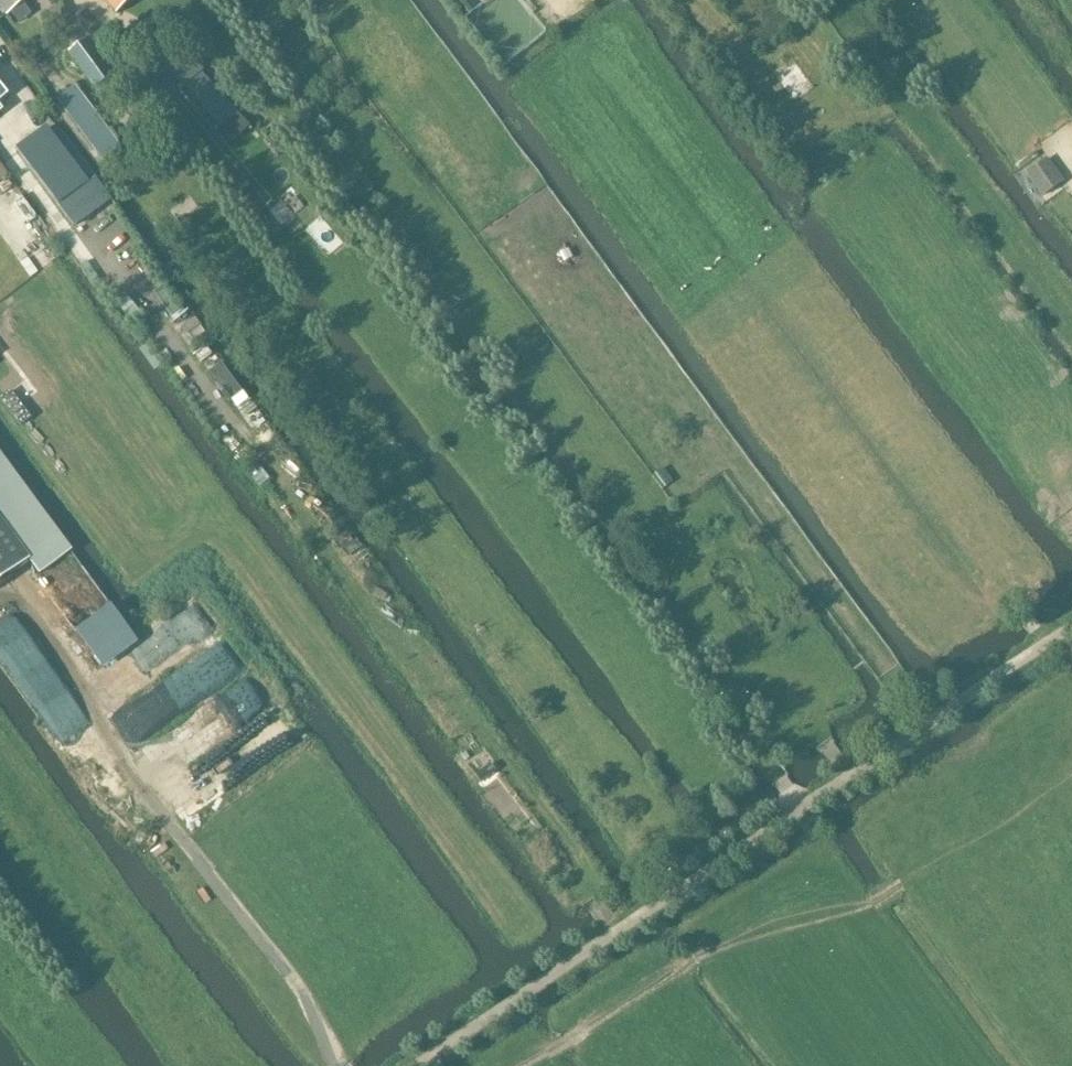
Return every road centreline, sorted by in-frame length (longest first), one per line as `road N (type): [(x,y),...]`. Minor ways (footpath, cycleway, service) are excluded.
road 1 (track): [(800,810),(296,134),(224,56)]
road 2 (track): [(417,1065),(1071,628)]
road 3 (track): [(336,1065),(309,1007),(133,770),(20,588)]

